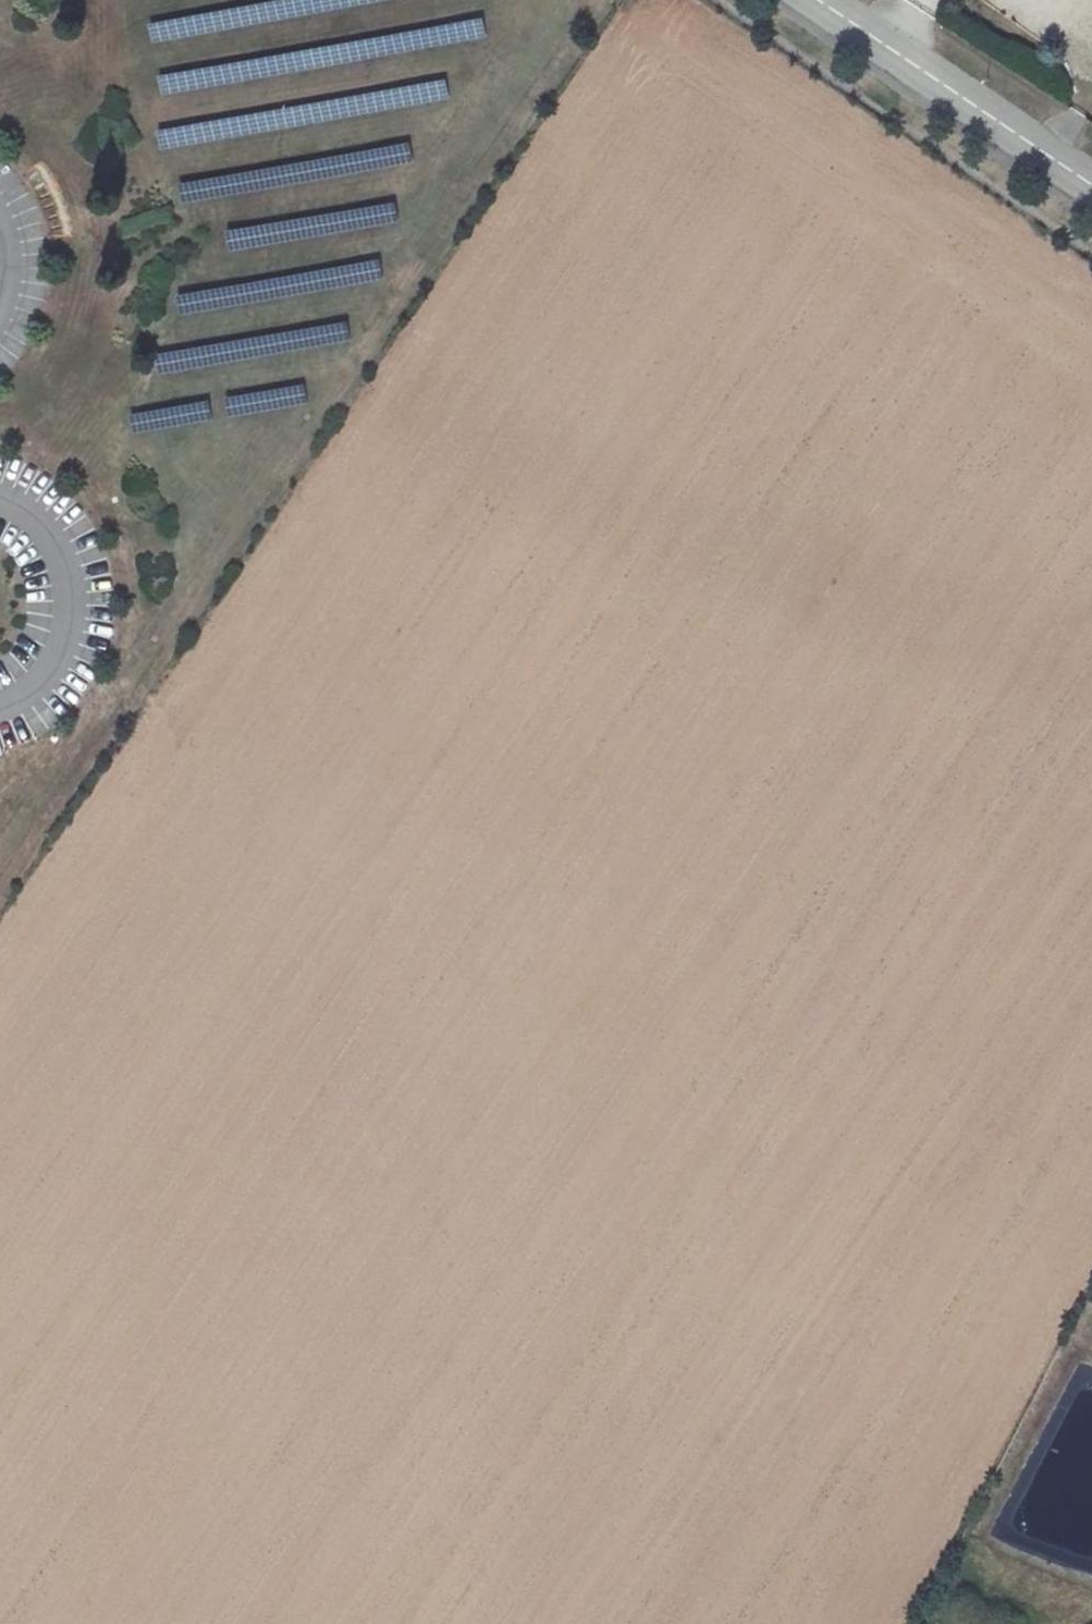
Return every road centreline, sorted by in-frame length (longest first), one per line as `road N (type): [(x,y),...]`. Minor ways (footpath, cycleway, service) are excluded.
road 1 (unclassified): [(817,0),(1091,187)]

